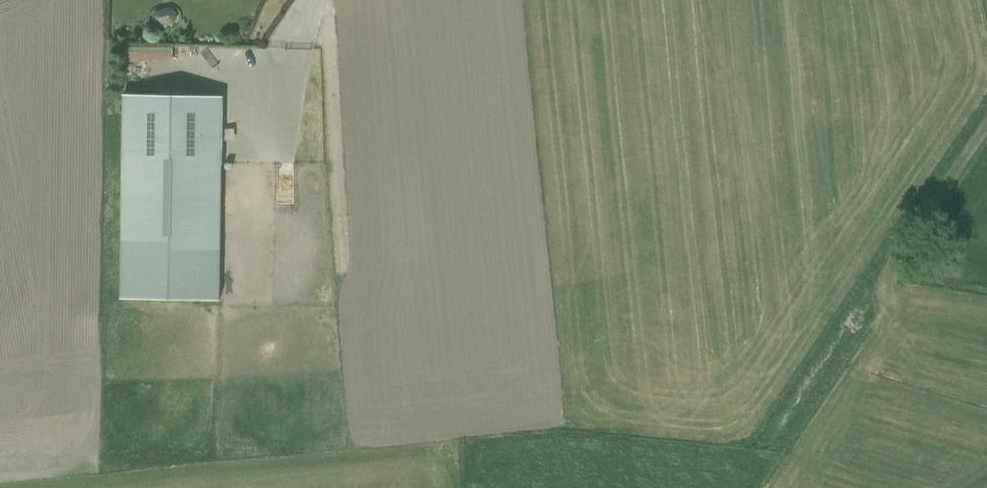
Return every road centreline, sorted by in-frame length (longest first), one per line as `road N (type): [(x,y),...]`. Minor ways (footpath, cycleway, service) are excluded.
road 1 (track): [(767,450),(986,124)]

